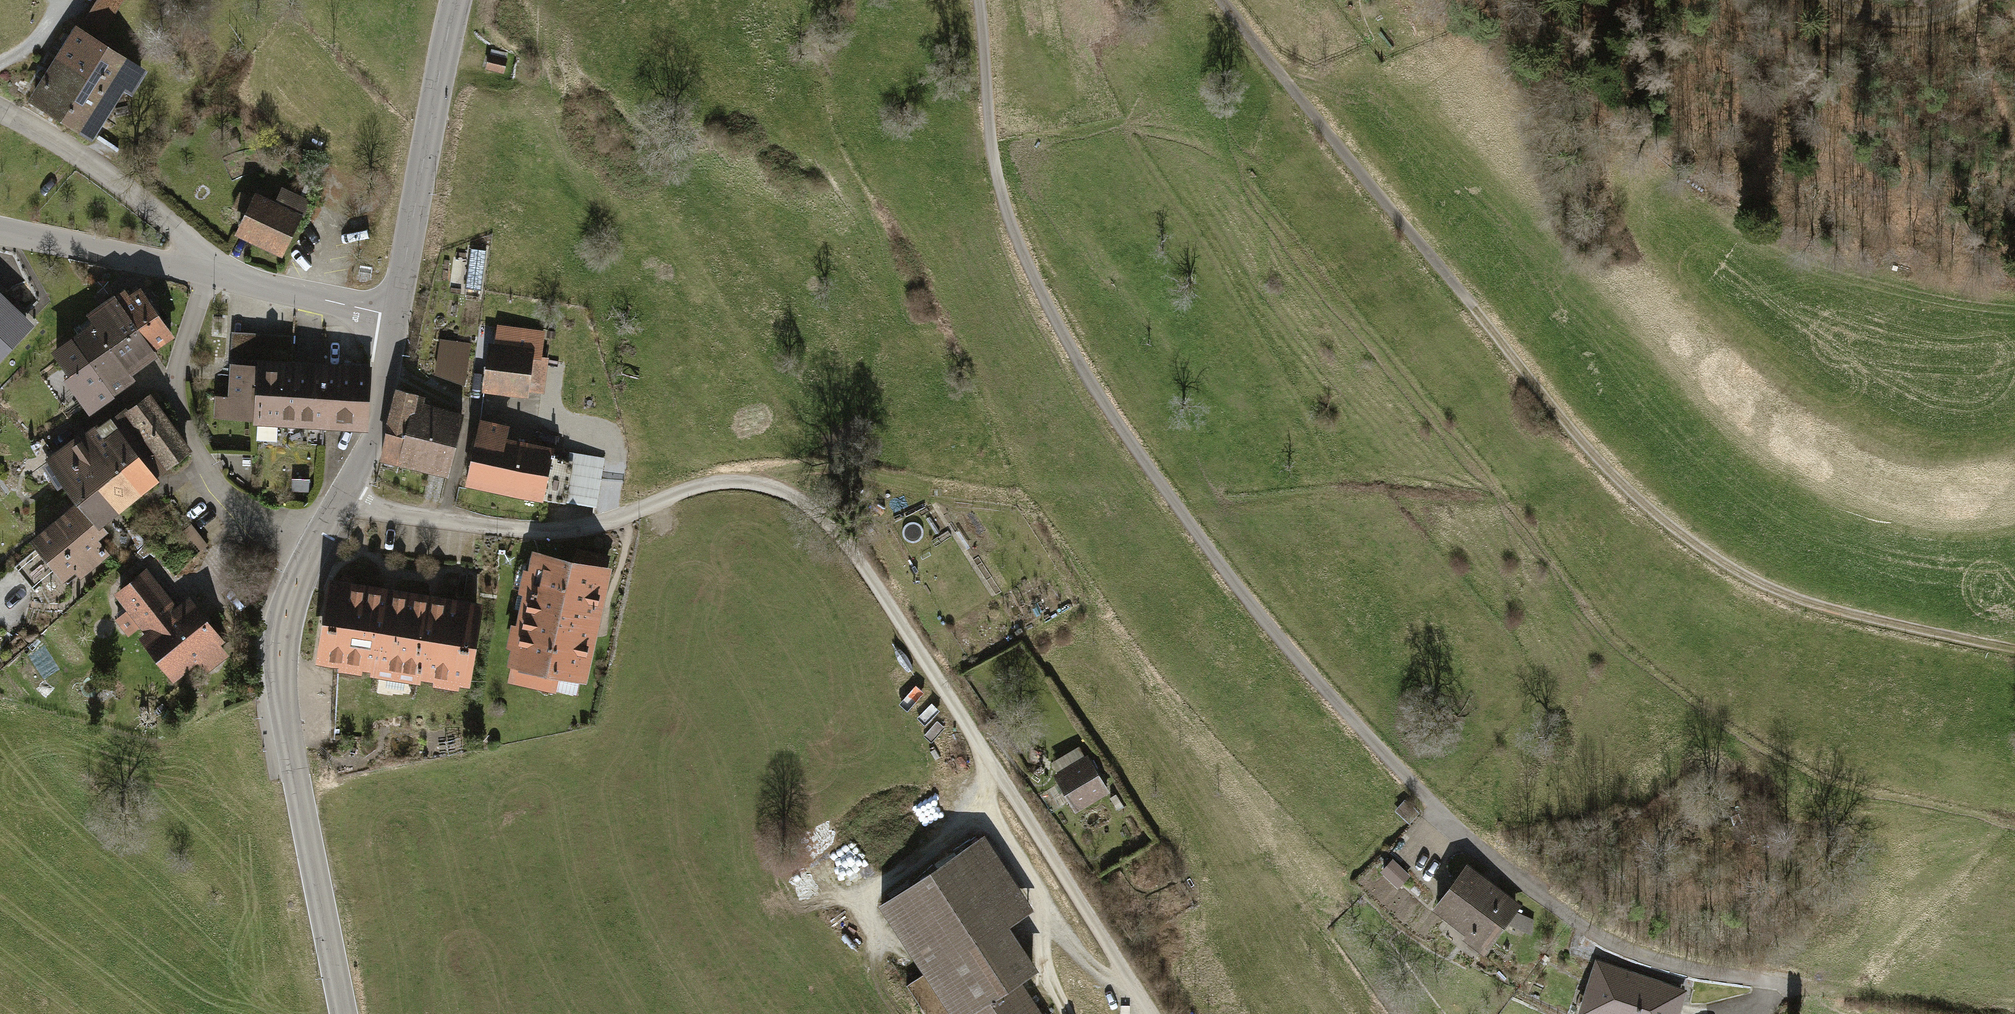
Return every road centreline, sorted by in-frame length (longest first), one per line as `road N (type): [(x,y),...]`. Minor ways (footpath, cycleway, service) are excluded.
road 1 (residential): [(977,0),(995,185),(1034,282),(1124,438),(1221,569),(1413,788),(1539,903),(1642,961),(1782,990)]
road 2 (residential): [(342,495),(391,515),(529,532),(578,531),(735,482),(782,487),(815,507),(854,553),(1152,1013)]
road 3 (track): [(1222,0),(1590,457),(1696,549),(1776,597),(2014,656)]
road 4 (tertiary): [(343,1013),(279,663),(285,611),(310,550)]
road 5 (residential): [(310,550),(223,491),(178,404),(179,364),(208,274)]
road 6 (tertiary): [(397,315),(458,0)]
road 7 (unclassified): [(208,274),(186,239),(155,213),(81,156),(0,110)]
road 8 (unclassified): [(208,274),(0,230)]
road 9 (unclassified): [(397,315),(208,274)]
road 10 (tertiary): [(342,495),(380,409),(397,315)]
road 11 (track): [(1974,0),(1902,19),(1830,0)]

